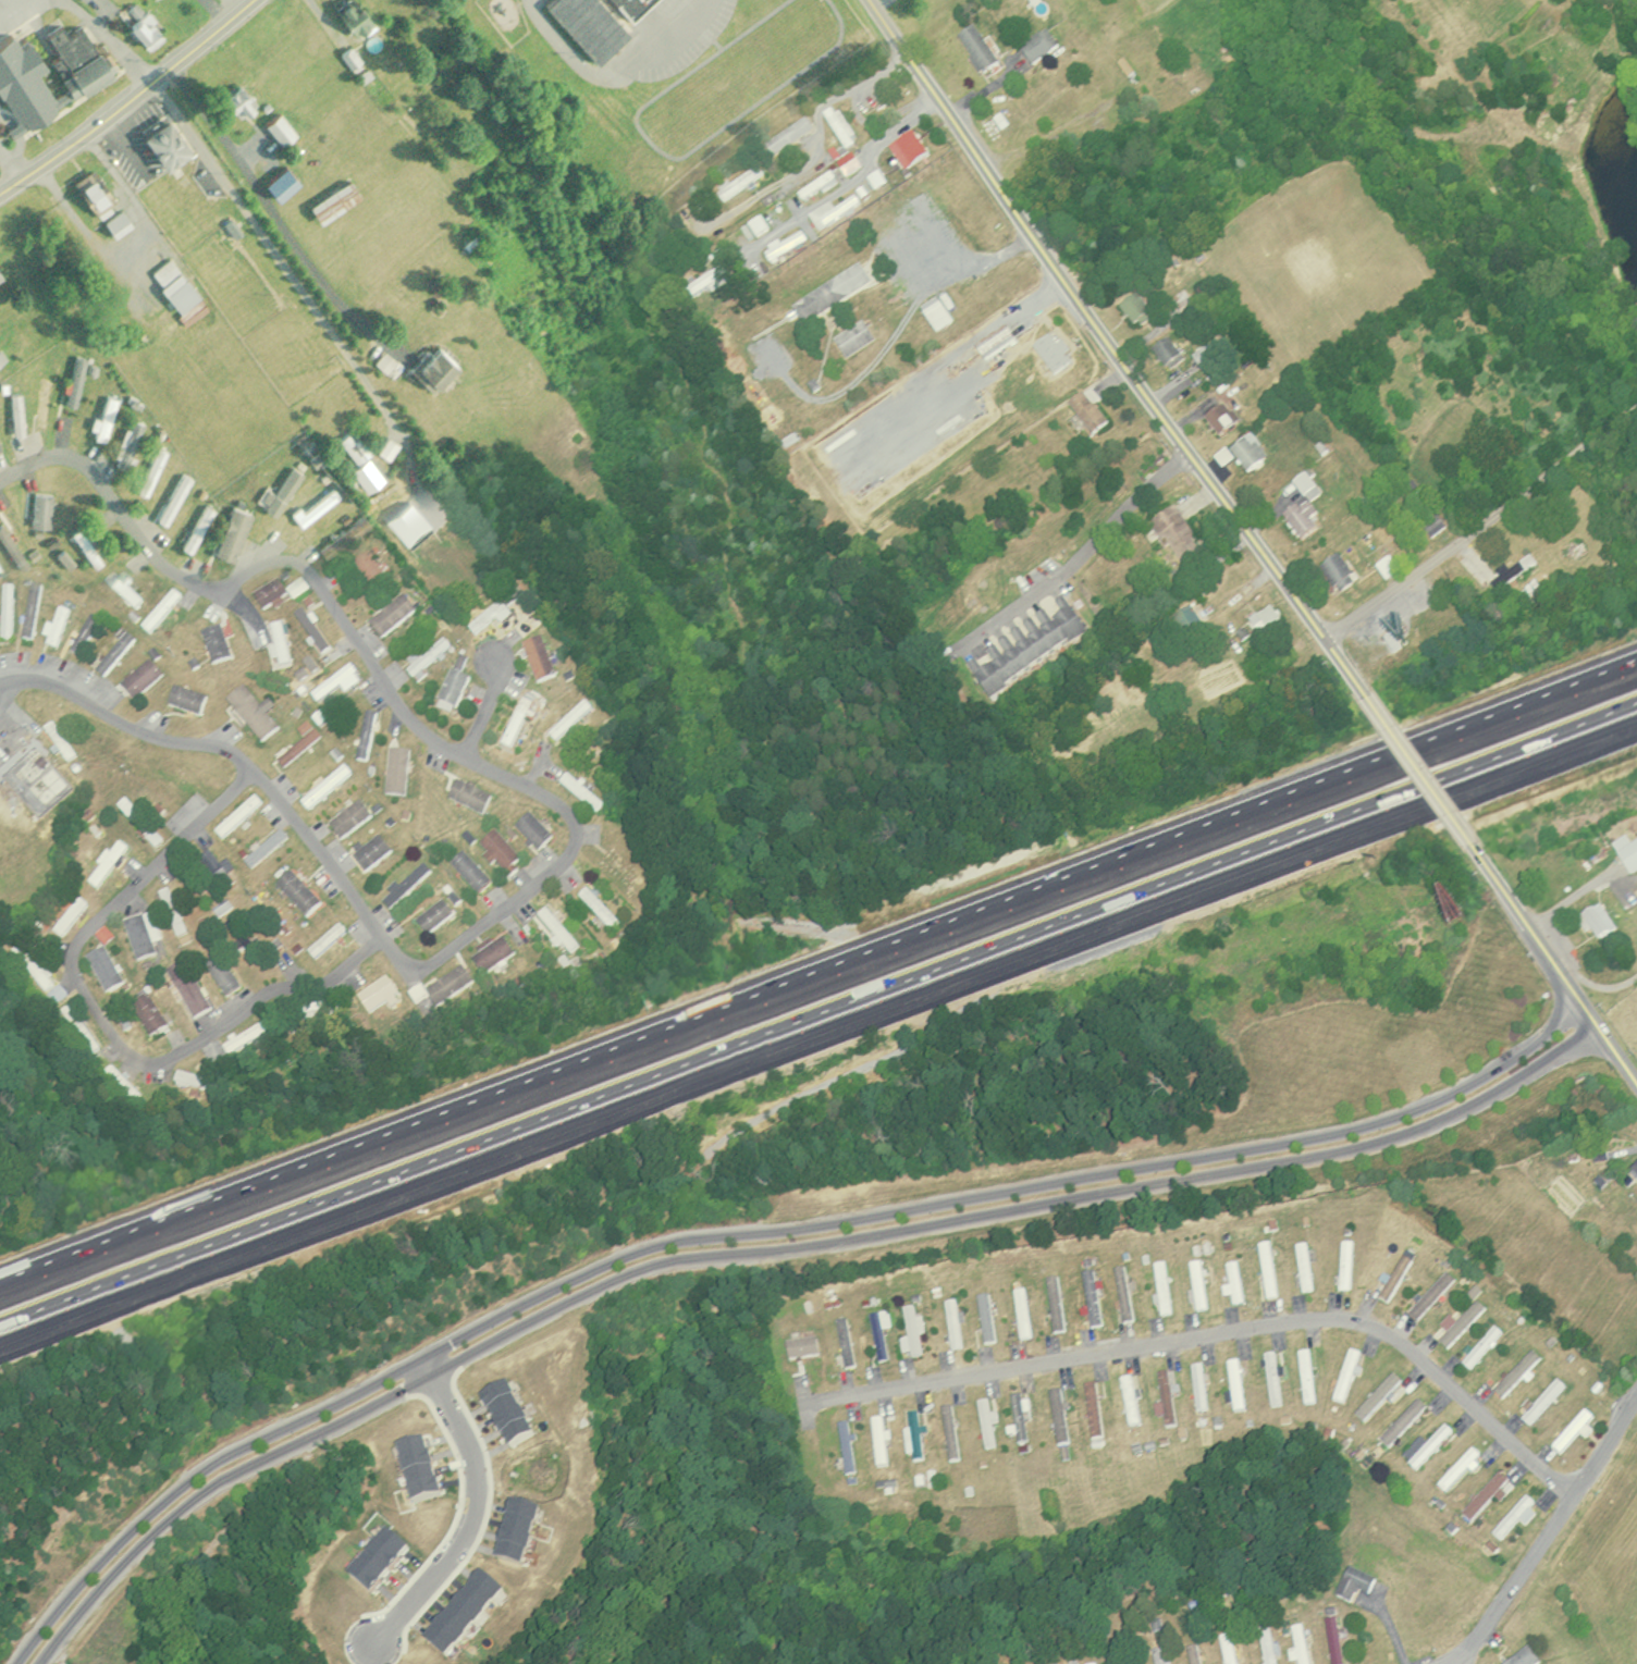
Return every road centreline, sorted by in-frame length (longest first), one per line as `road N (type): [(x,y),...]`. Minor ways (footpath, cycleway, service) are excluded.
road 1 (motorway): [(0,1345),(1636,724)]
road 2 (motorway): [(1636,661),(0,1281)]
road 3 (residential): [(1591,1015),(1511,1071),(1387,1130),(669,1258),(561,1293),(208,1482),(108,1558),(32,1663)]
road 4 (residential): [(0,479),(37,456),(84,464),(152,554),(198,582),(239,580),(271,555),(310,567),(418,724),(537,786),(571,816),(574,847),(430,963),(408,961),(378,932),(283,790),(221,740),(158,738),(47,681),(0,691)]
road 5 (residential): [(795,1401),(1339,1317),(1395,1335),(1573,1494)]
road 6 (tertiary): [(1364,689),(1021,230),(873,0)]
road 7 (residential): [(254,774),(89,924),(76,976),(131,1058),(182,1049),(266,991),(333,979),(378,932)]
road 8 (residential): [(148,75),(395,423)]
road 9 (residential): [(1325,637),(1636,401)]
road 10 (residential): [(421,1365),(475,1465),(470,1556),(381,1659)]
road 11 (residential): [(1446,1663),(1484,1628),(1636,1399)]
road 12 (primary): [(0,187),(247,0)]
road 13 (residential): [(1185,451),(965,648)]
road 14 (tertiary): [(1636,1078),(1478,850)]
road 15 (residential): [(938,101),(756,244)]
road 16 (tertiary): [(1478,850),(1364,689)]
road 17 (residential): [(50,0),(148,75)]

